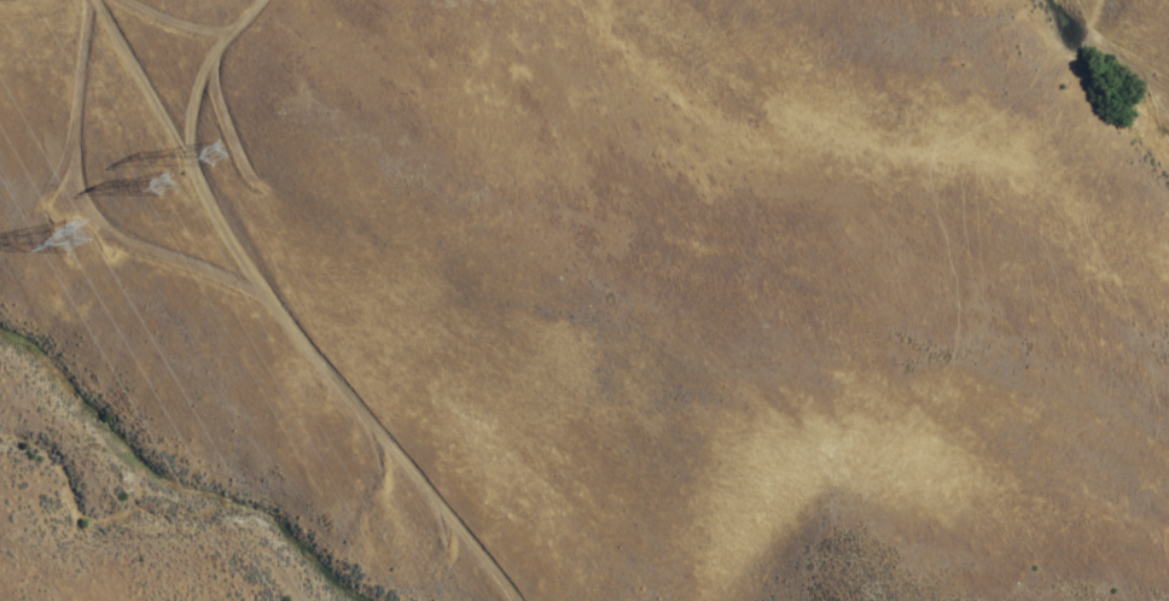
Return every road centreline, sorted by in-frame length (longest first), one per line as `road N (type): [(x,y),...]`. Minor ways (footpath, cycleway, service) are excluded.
road 1 (track): [(517,600),(284,315),(199,179),(191,99),(245,0)]

